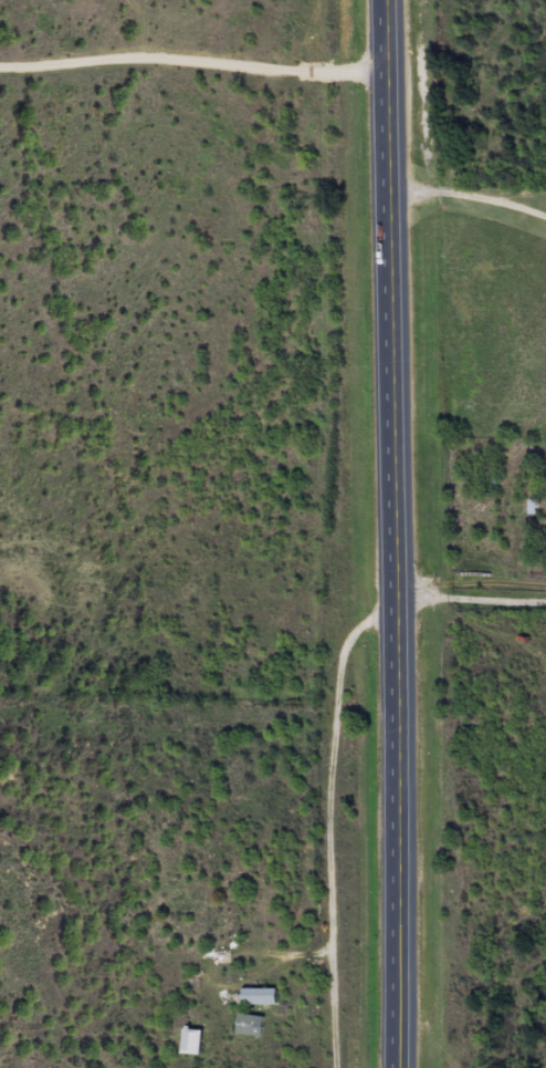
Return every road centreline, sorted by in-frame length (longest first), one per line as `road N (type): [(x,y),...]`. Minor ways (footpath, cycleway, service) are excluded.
road 1 (primary): [(398,1067),(390,0)]

